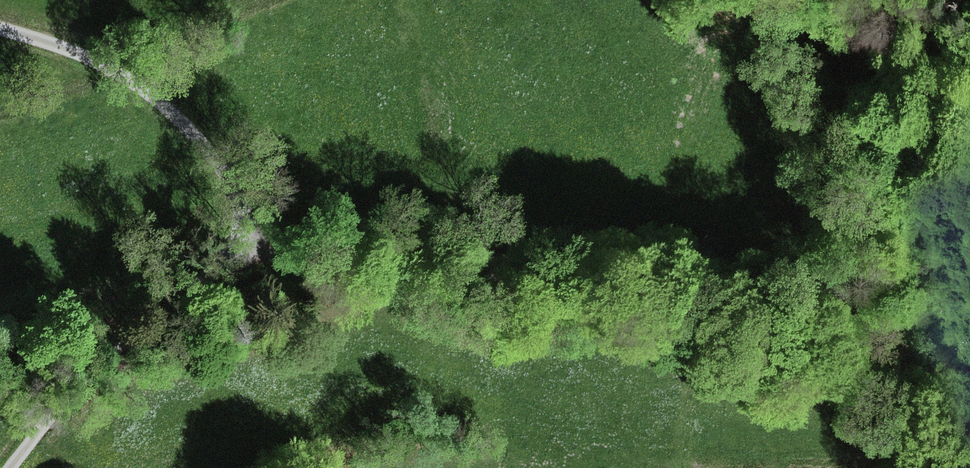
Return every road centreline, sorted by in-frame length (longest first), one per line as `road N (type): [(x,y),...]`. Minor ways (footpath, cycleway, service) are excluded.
road 1 (track): [(10,467),(100,366),(230,259),(243,227),(220,164),(173,114),(91,58),(0,28)]
road 2 (track): [(690,396),(699,317),(433,249),(281,257),(240,246)]
road 3 (track): [(769,0),(854,92),(894,190),(903,343),(939,405),(969,440)]
road 4 (track): [(922,381),(699,317)]

